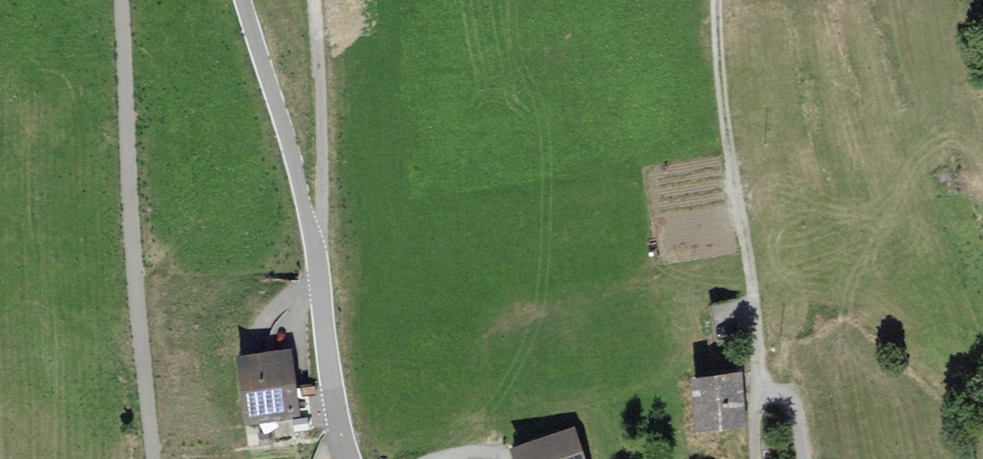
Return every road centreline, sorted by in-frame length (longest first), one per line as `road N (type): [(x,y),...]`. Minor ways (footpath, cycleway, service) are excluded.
road 1 (residential): [(120,0),(152,458)]
road 2 (track): [(759,399),(754,297),(716,0)]
road 3 (tertiary): [(244,0),(297,169),(321,283)]
road 4 (track): [(315,253),(321,224),(317,0)]
road 5 (residential): [(321,283),(338,426),(350,458)]
road 6 (residential): [(759,458),(759,399),(773,394),(793,400),(805,458)]

